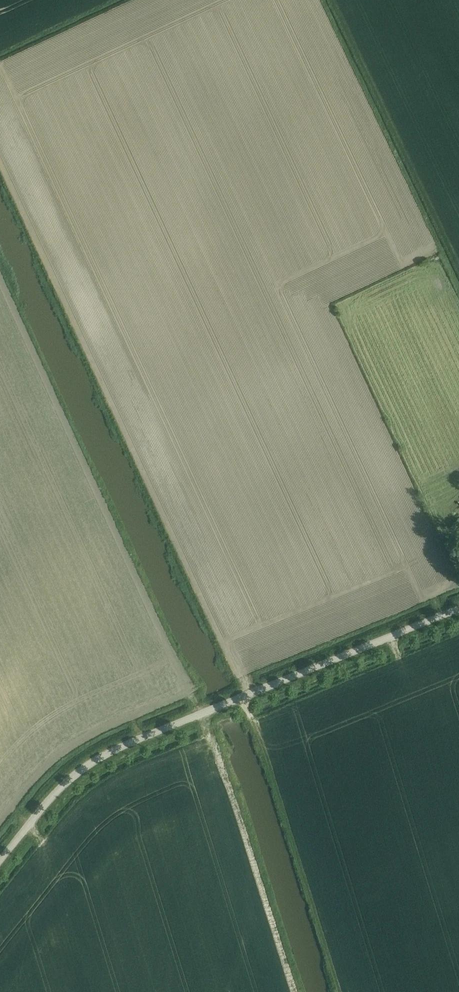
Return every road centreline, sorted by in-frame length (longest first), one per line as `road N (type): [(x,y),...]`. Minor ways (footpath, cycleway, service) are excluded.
road 1 (unclassified): [(0,860),(72,777),(107,752),(458,607)]

